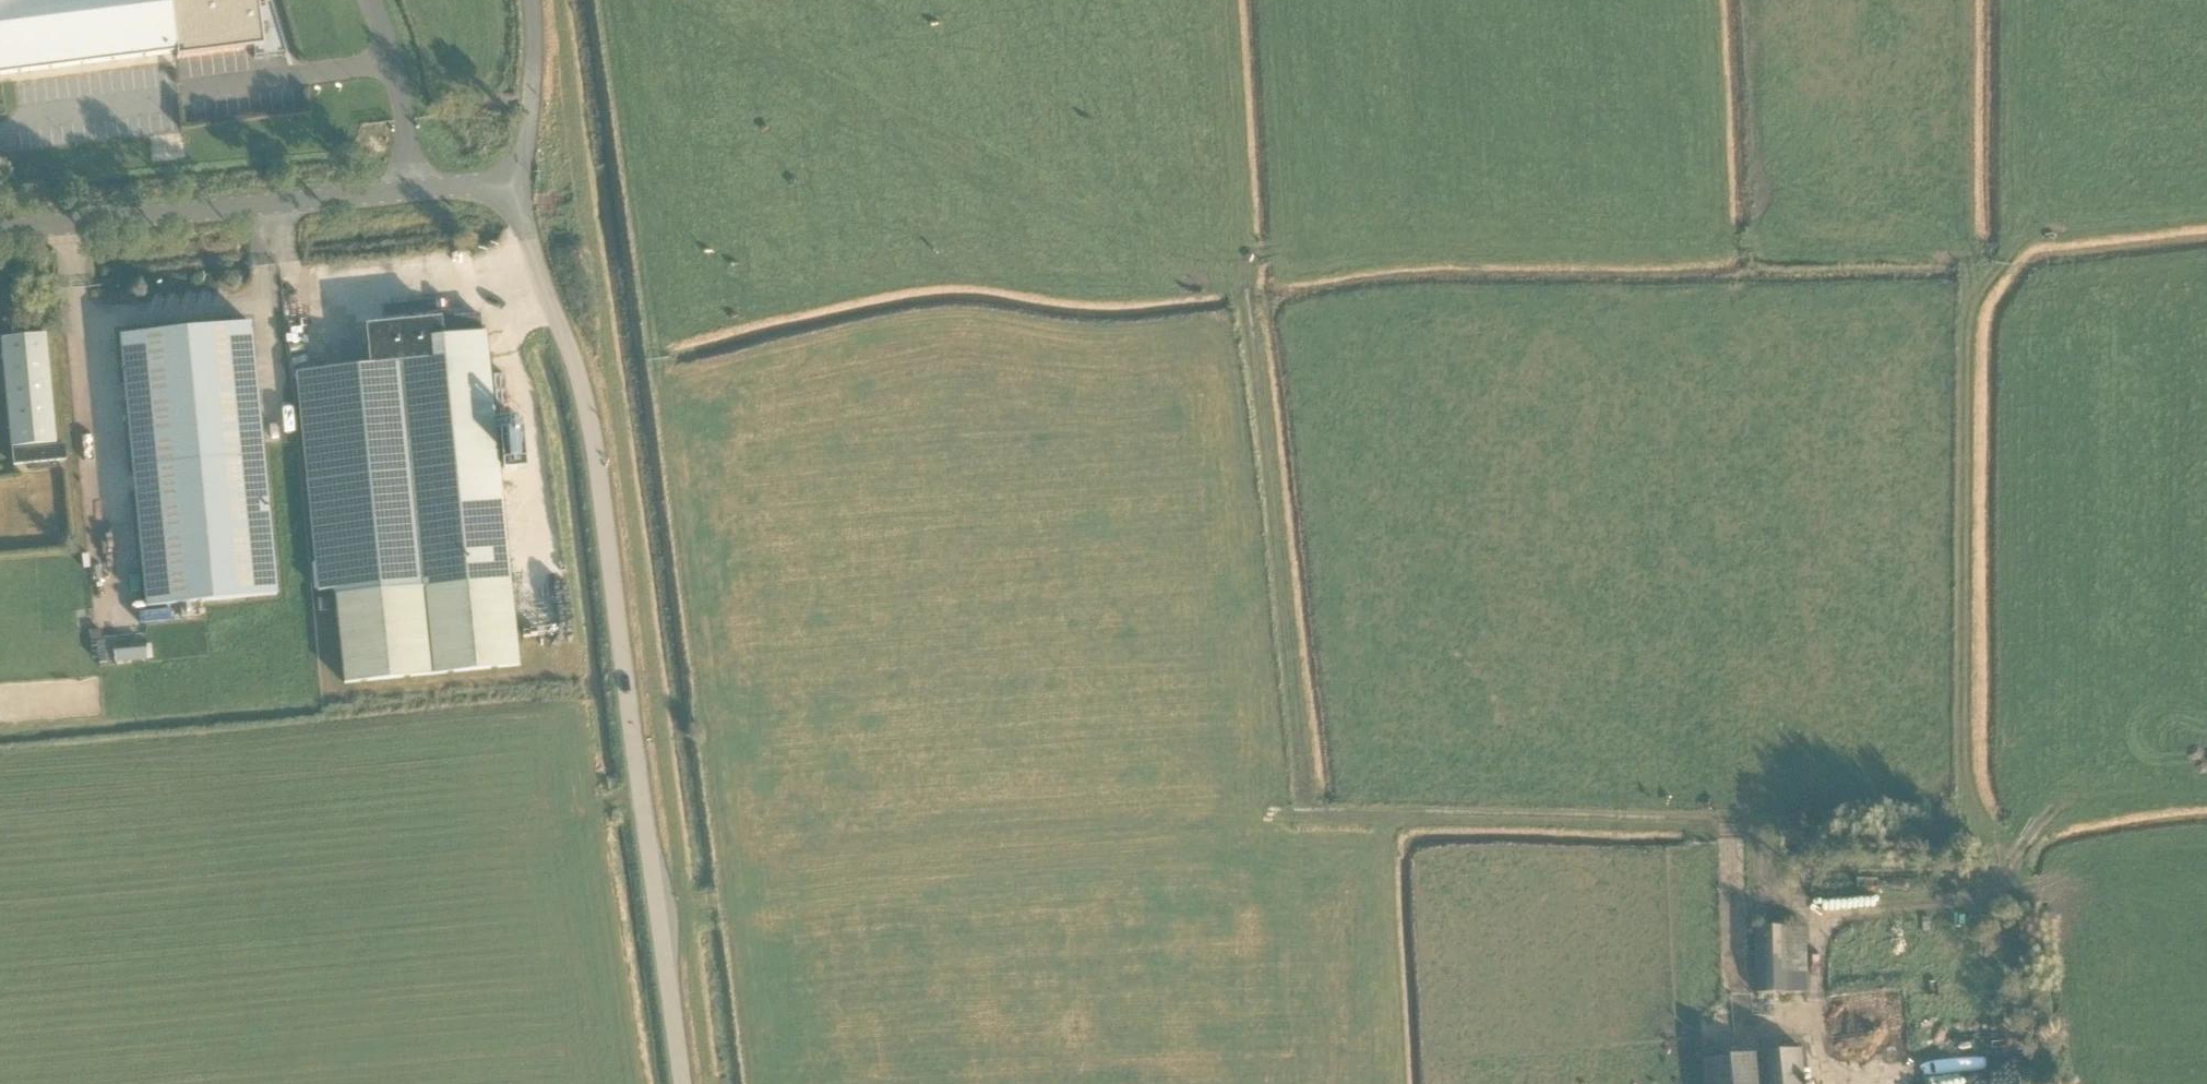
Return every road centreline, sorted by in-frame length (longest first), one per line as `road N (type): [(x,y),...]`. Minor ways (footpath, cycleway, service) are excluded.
road 1 (tertiary): [(680,1083),(590,426),(532,253),(520,183)]
road 2 (tertiary): [(520,183),(0,232)]
road 3 (tertiary): [(520,183),(534,62),(532,0)]

